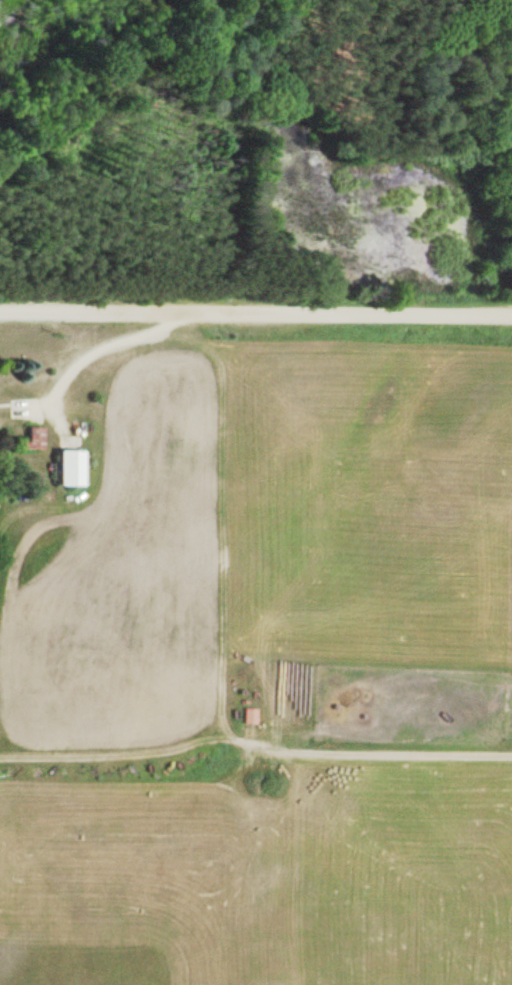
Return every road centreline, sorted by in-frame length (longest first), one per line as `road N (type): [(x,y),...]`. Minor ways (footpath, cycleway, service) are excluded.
road 1 (residential): [(511,313),(0,305)]

